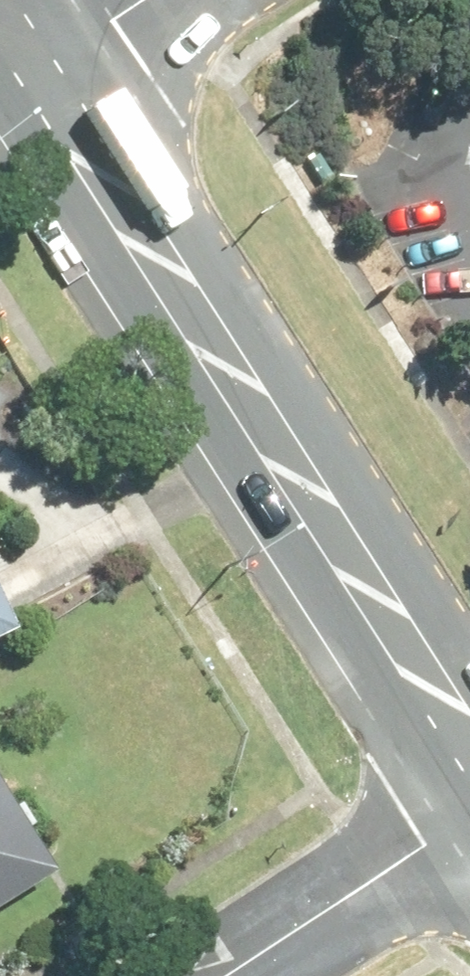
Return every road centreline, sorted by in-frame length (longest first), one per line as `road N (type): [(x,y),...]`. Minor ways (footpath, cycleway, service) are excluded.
road 1 (primary): [(469,751),(38,72)]
road 2 (residential): [(469,821),(231,975)]
road 3 (residential): [(38,72),(148,0)]

